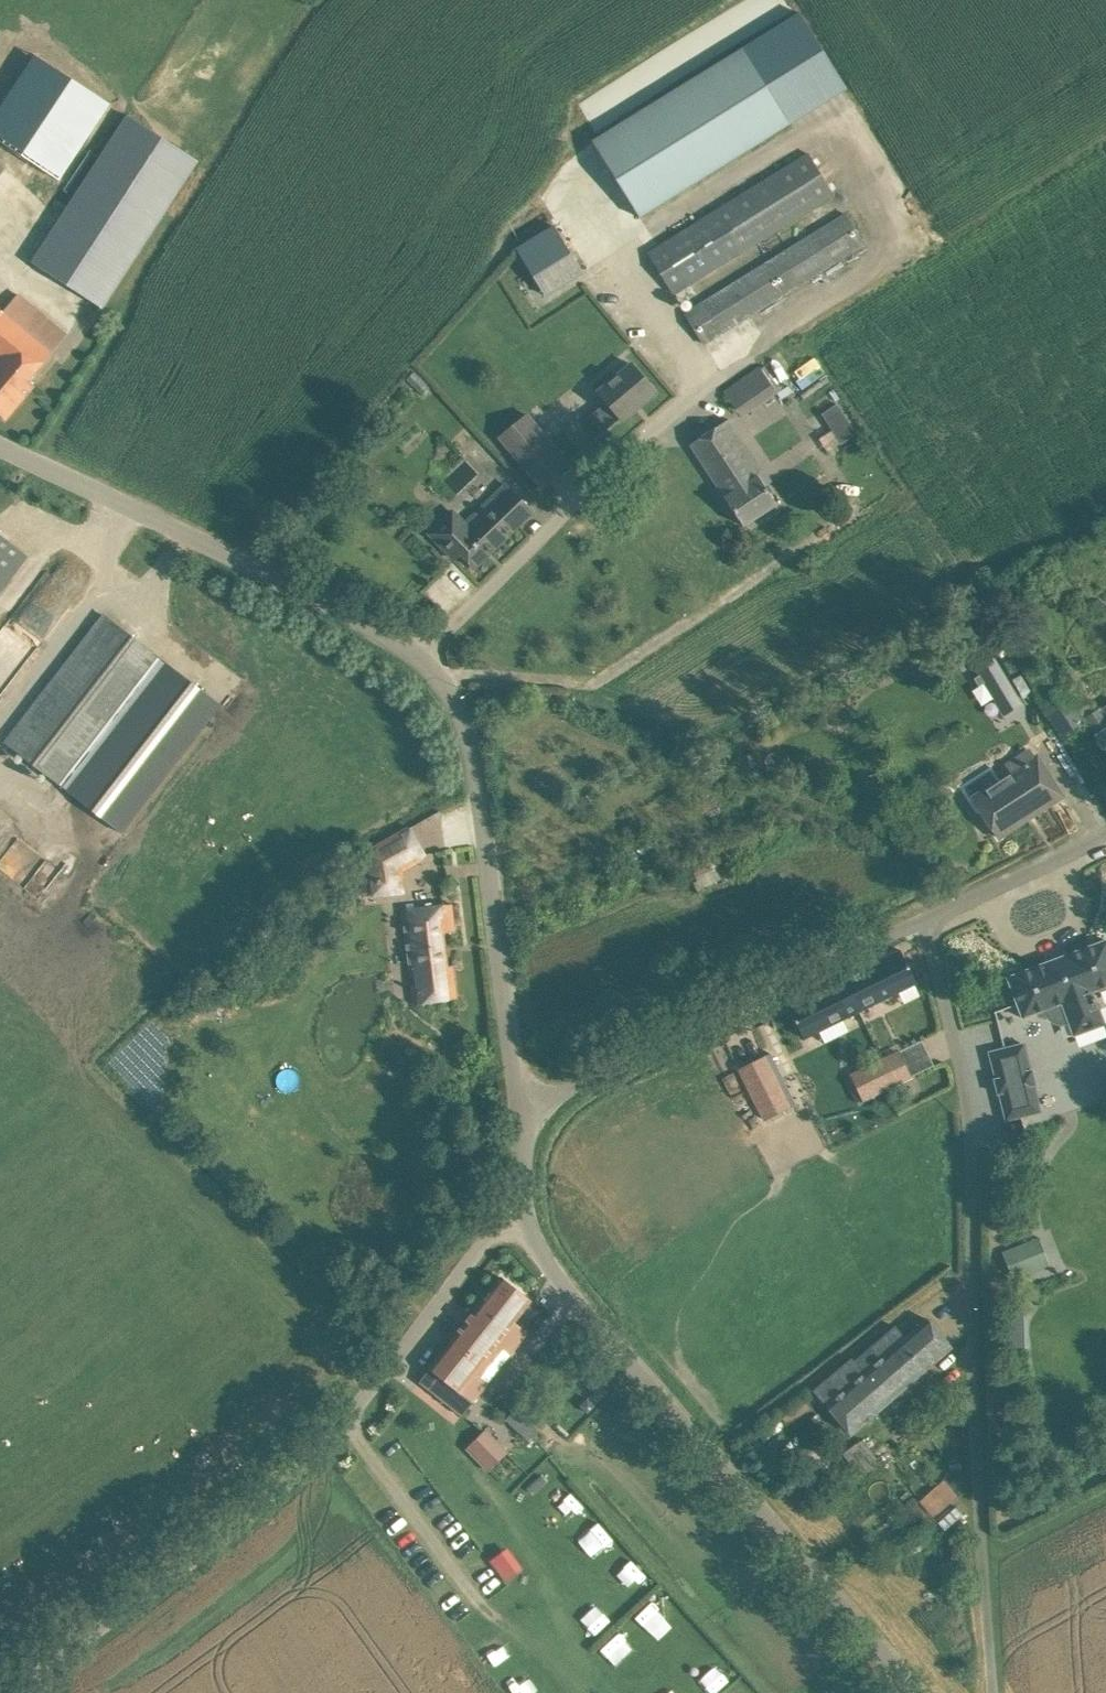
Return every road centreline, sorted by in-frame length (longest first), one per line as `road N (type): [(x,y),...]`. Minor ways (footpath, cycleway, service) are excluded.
road 1 (unclassified): [(519,1115),(476,738),(442,655),(414,631),(0,433)]
road 2 (unclassified): [(989,1692),(968,1087),(958,1024),(917,920)]
road 3 (unclassified): [(0,1681),(226,1520),(362,1391),(512,1207)]
road 4 (unclassified): [(911,1692),(817,1572),(545,1261),(512,1207)]
road 5 (unclassified): [(519,1115),(689,1016),(917,920)]
road 6 (unclassified): [(917,920),(1105,838)]

